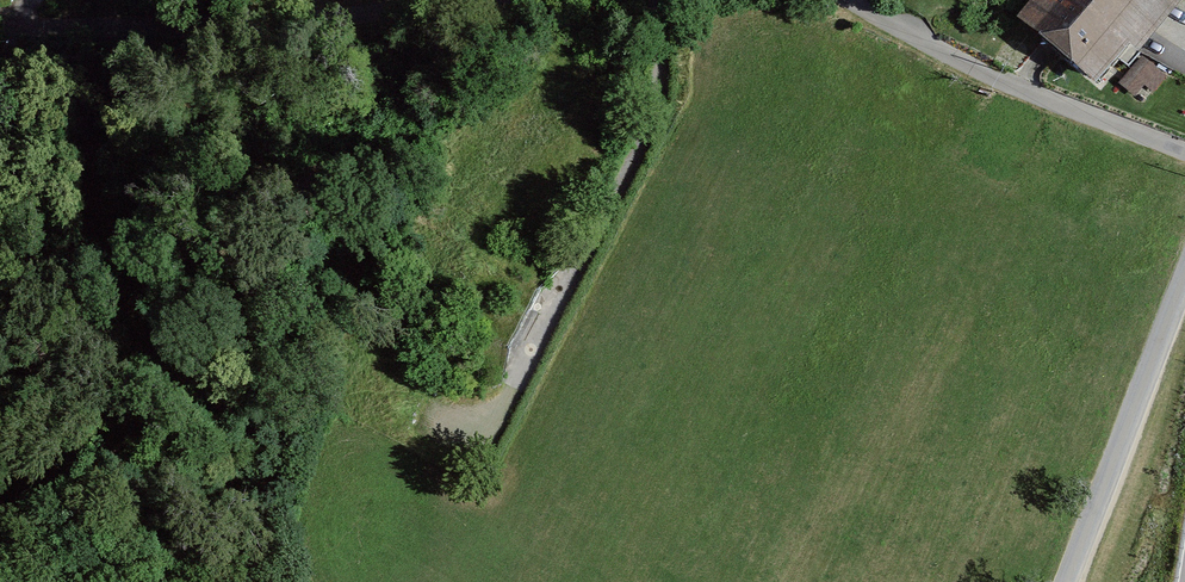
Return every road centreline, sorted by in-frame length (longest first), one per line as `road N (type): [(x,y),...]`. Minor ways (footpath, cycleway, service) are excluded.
road 1 (track): [(477,0),(221,28),(35,32)]
road 2 (track): [(659,0),(658,111),(515,387)]
road 3 (track): [(1184,151),(988,78),(851,0)]
road 4 (residential): [(1184,282),(1068,581)]

